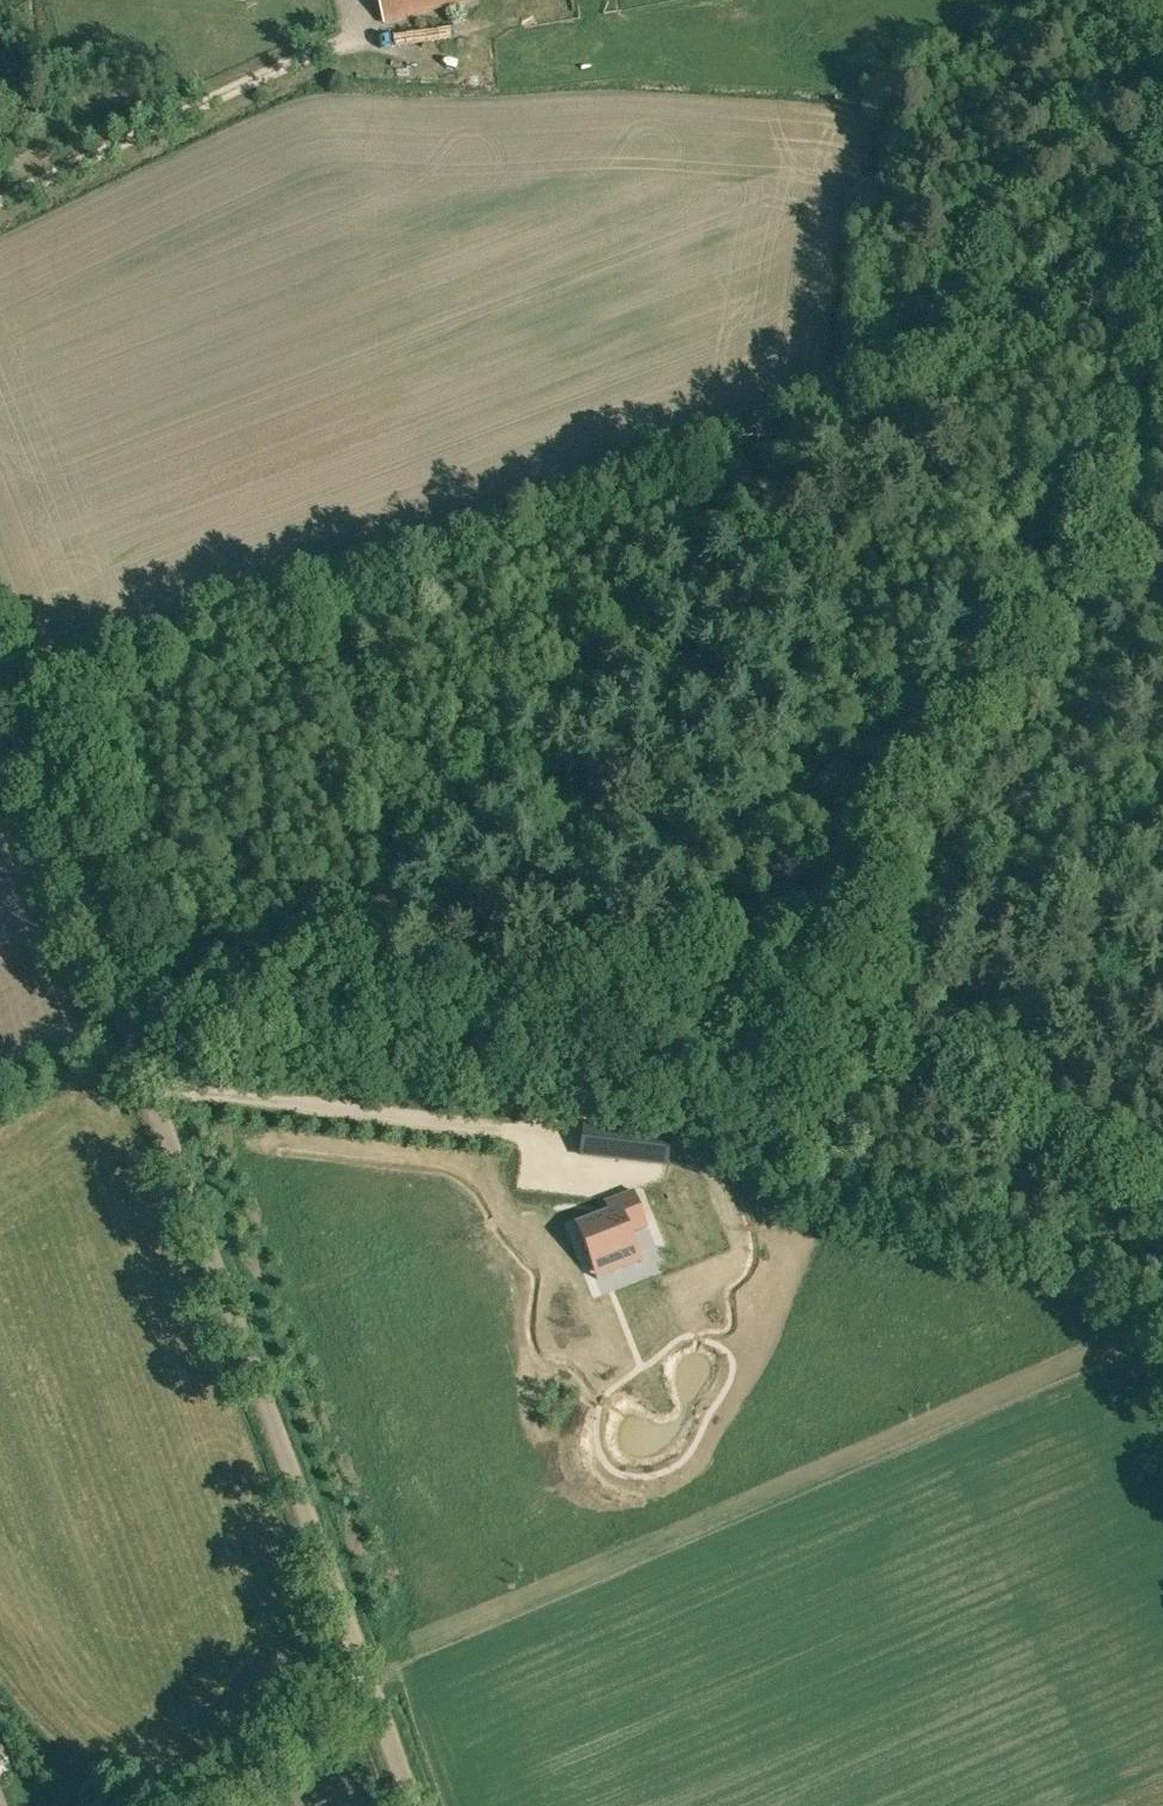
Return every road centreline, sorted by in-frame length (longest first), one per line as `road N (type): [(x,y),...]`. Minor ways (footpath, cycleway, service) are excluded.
road 1 (unclassified): [(415,1805),(0,680)]
road 2 (track): [(128,1023),(528,978),(687,970),(781,978),(953,1074),(1162,1213)]

